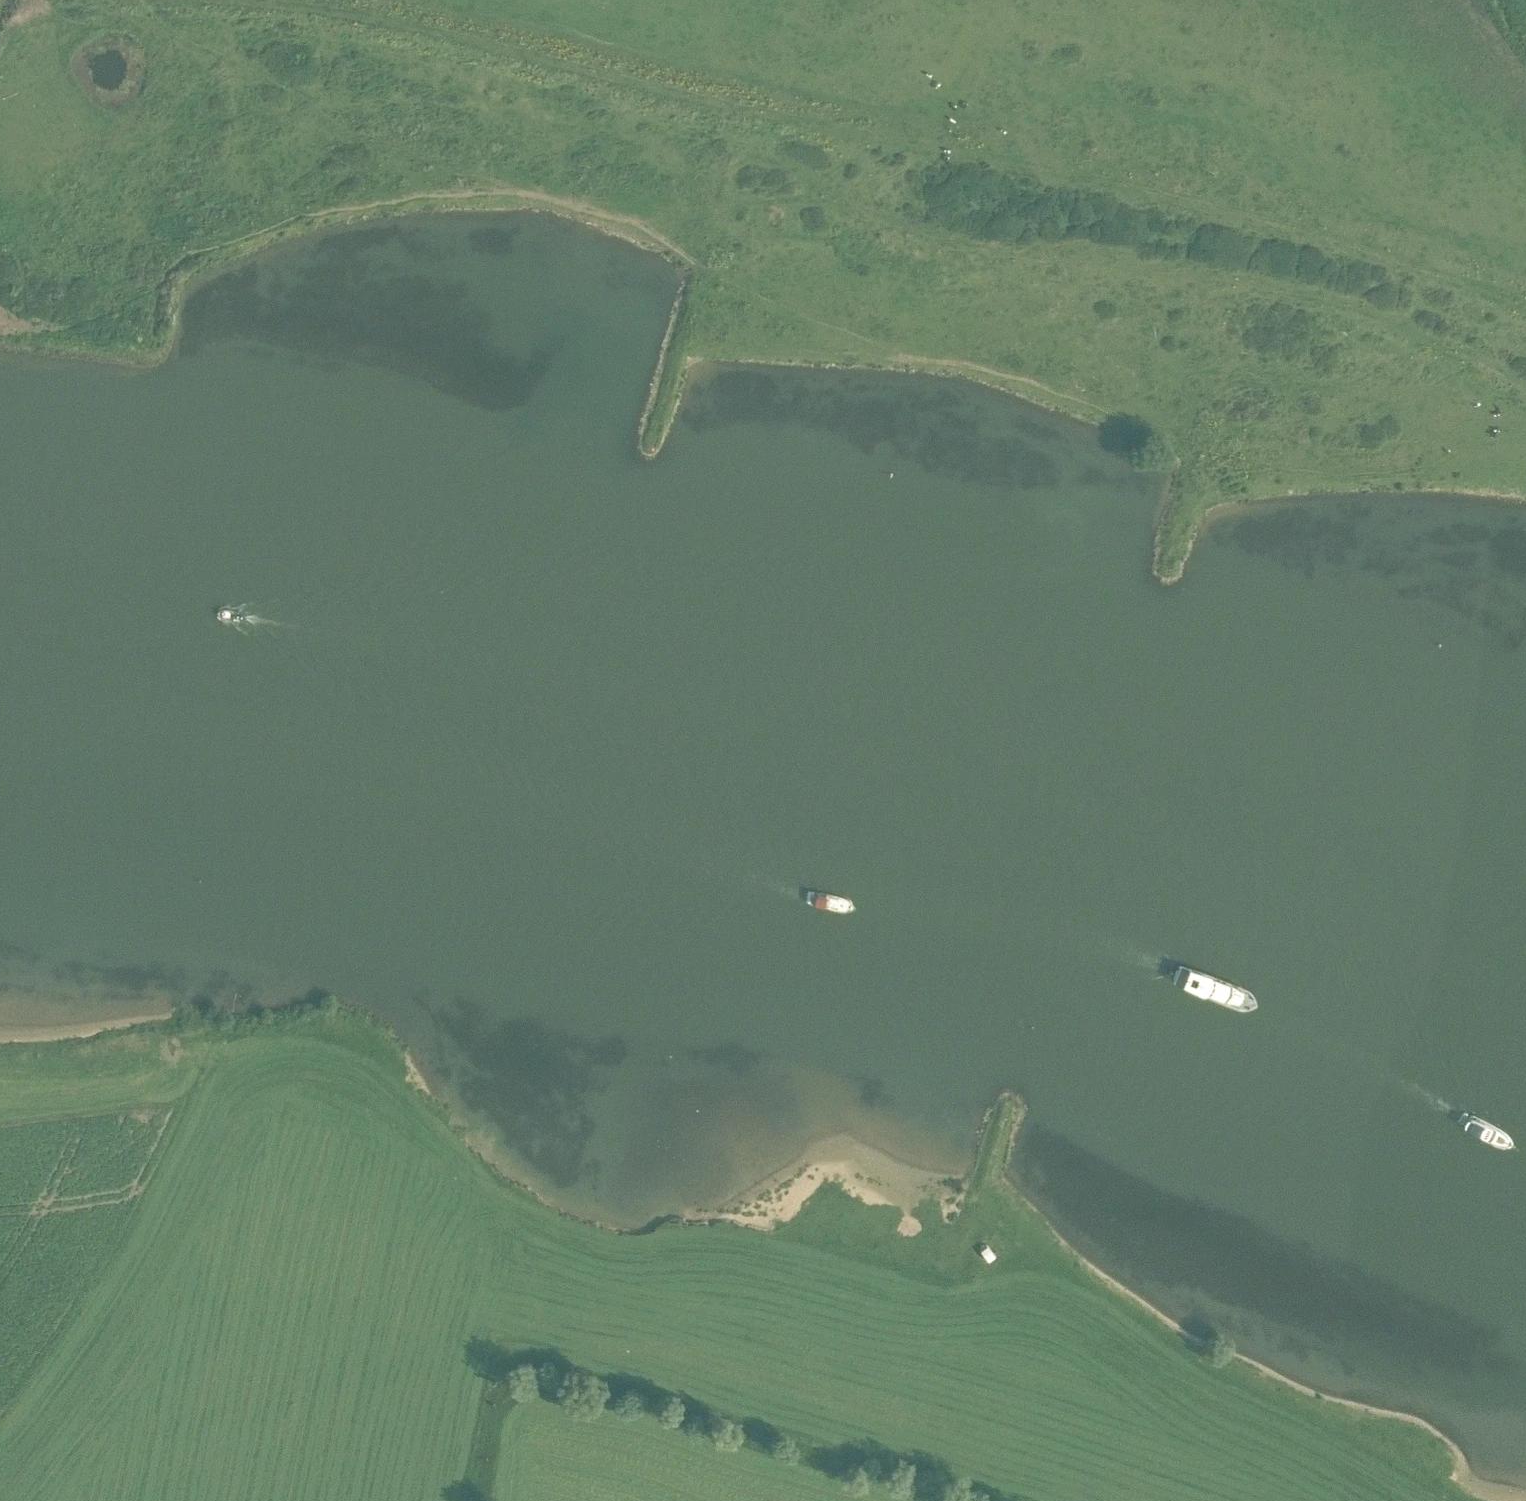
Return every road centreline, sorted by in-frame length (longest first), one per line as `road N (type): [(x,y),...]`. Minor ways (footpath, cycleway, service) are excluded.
road 1 (track): [(1525,310),(1141,190),(361,15),(170,0)]

